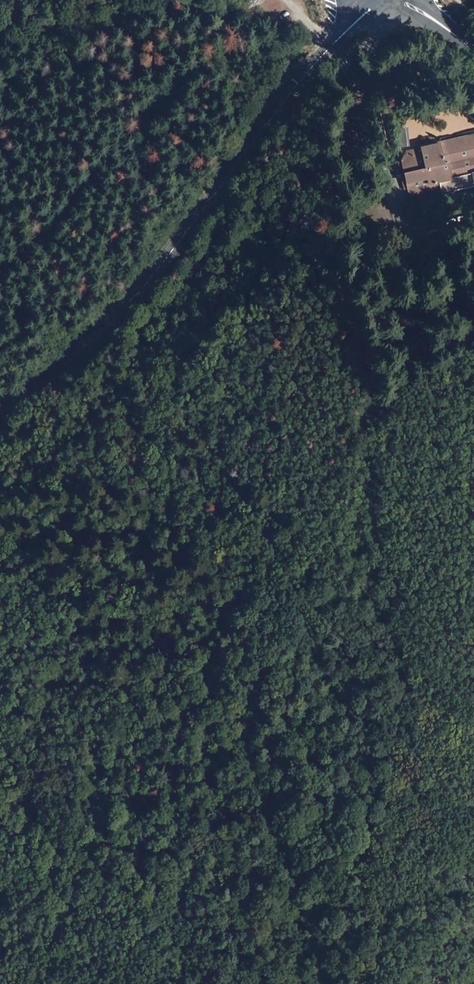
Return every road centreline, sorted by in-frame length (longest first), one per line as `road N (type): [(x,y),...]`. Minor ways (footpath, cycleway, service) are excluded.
road 1 (track): [(331,983),(331,955),(372,846),(400,706),(378,420),(345,304),(318,158),(342,36)]
road 2 (tertiary): [(0,427),(138,311),(318,59),(384,1)]

